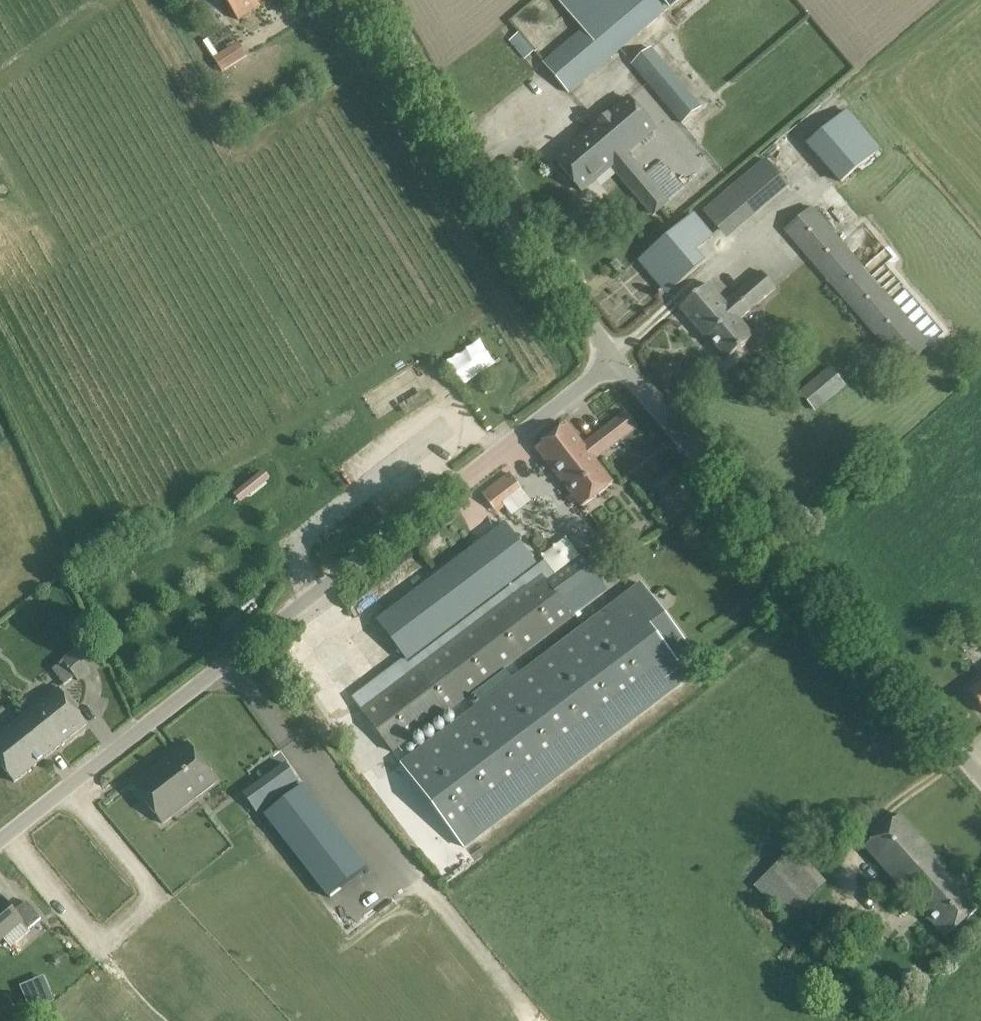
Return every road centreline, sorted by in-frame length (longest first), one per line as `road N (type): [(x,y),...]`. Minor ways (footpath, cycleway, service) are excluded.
road 1 (unclassified): [(0,838),(616,364)]
road 2 (unclassified): [(980,781),(616,364)]
road 3 (unclassified): [(616,364),(372,0)]

